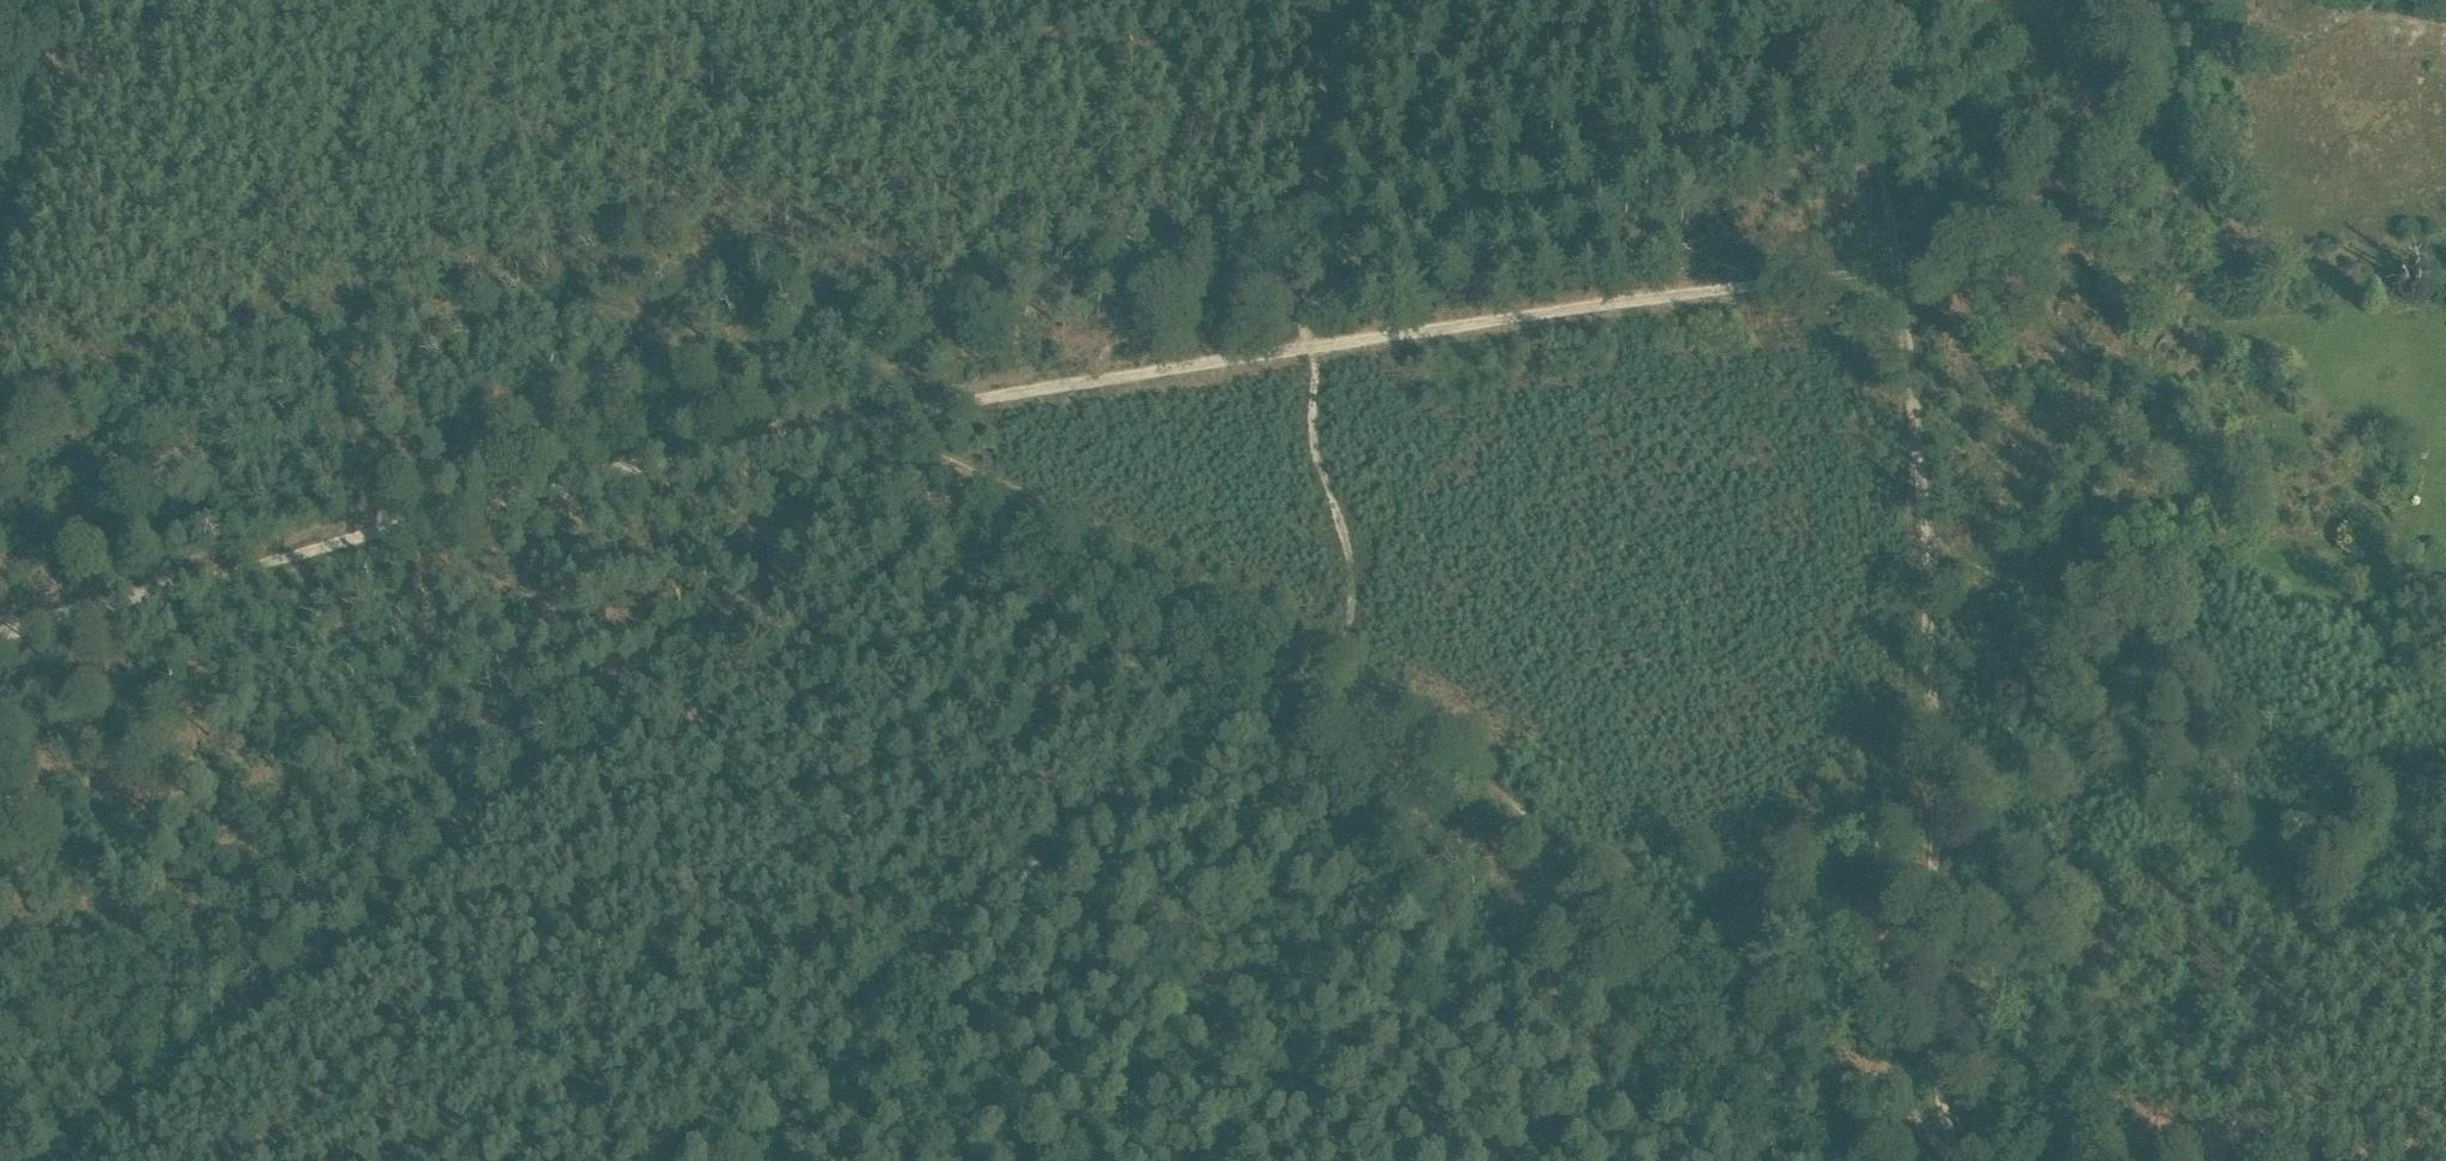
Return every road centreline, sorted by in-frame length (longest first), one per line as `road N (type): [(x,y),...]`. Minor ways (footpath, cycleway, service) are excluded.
road 1 (track): [(1923,1145),(1824,1030),(1661,924),(1334,669),(954,464)]
road 2 (track): [(881,420),(541,483),(0,634)]
road 3 (track): [(1896,270),(1921,536),(1923,1145)]
road 4 (track): [(1849,0),(1869,74),(1896,270)]

